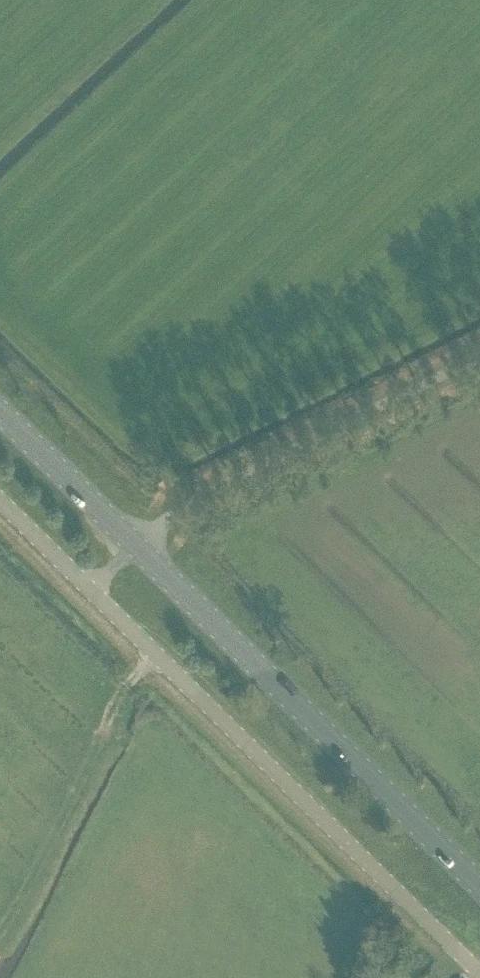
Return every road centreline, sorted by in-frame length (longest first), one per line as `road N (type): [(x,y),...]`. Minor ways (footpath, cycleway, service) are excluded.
road 1 (primary): [(479,886),(0,412)]
road 2 (unclassified): [(479,971),(0,498)]

